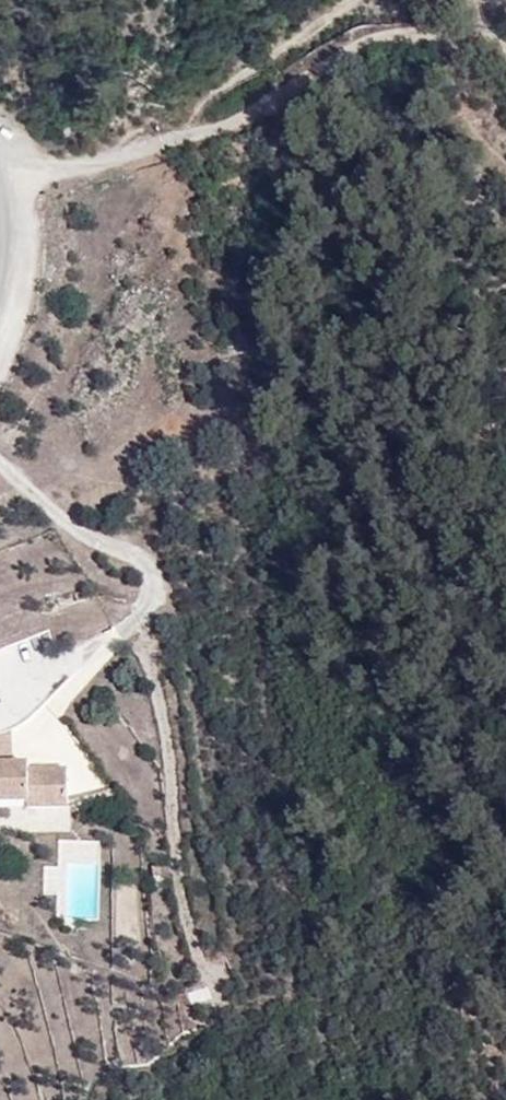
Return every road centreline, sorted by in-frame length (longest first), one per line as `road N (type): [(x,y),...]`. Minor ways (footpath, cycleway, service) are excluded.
road 1 (track): [(191,132),(251,115),(350,40),(449,28),(505,34)]
road 2 (track): [(9,178),(191,132)]
road 3 (residential): [(0,166),(9,178),(12,248),(0,298)]

